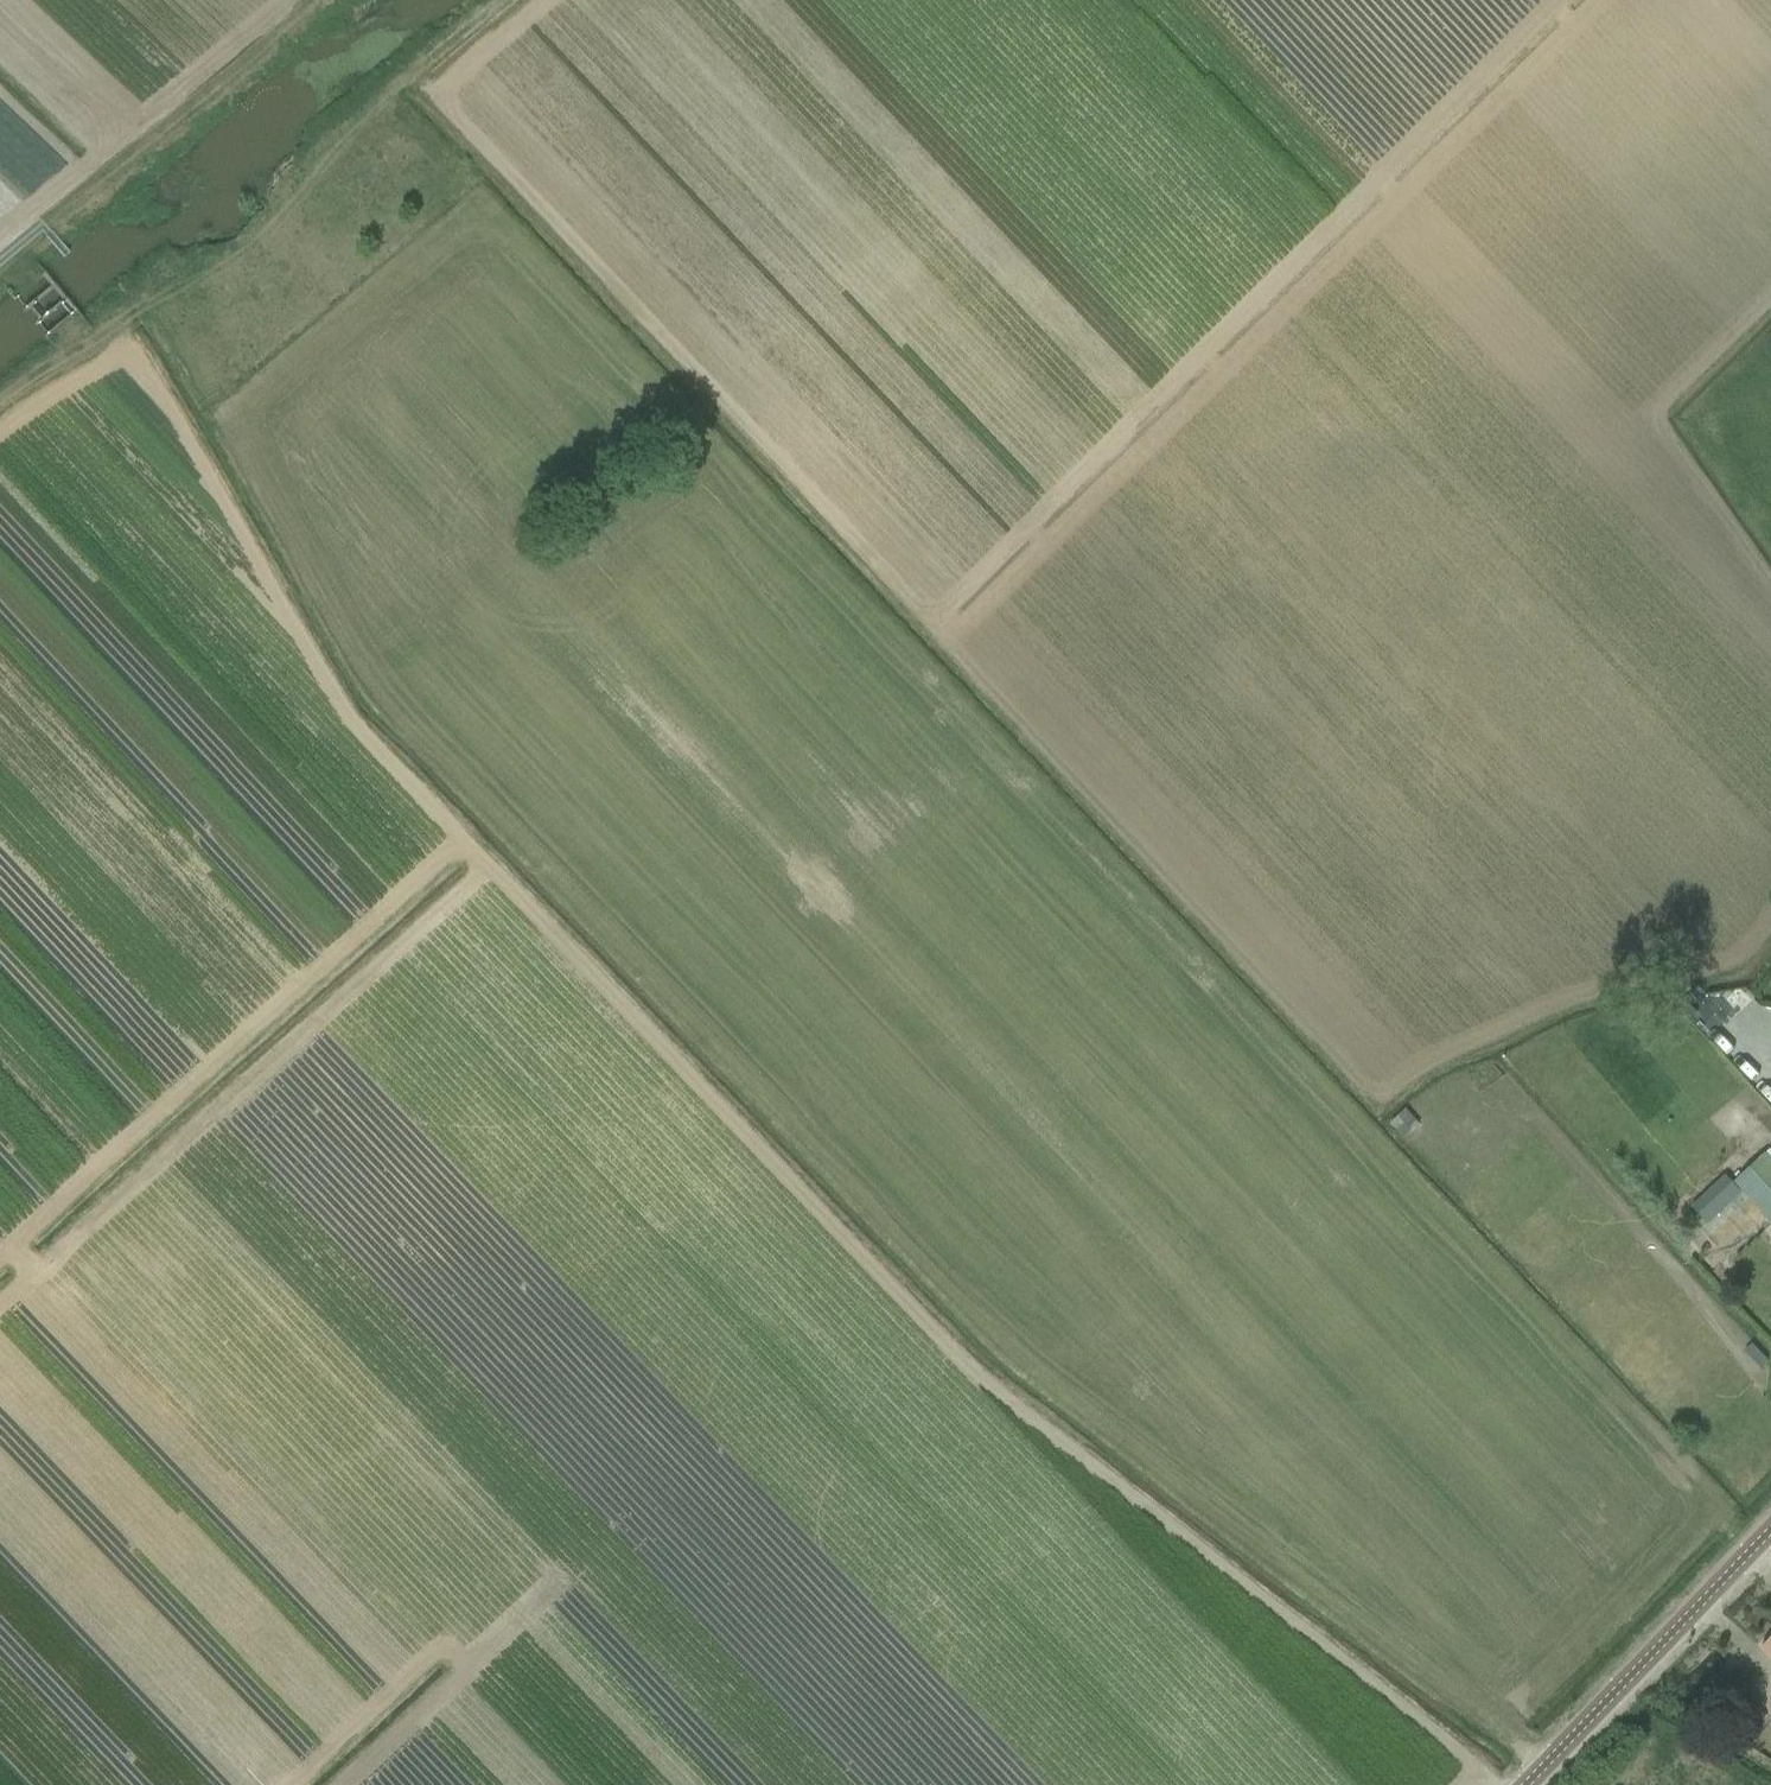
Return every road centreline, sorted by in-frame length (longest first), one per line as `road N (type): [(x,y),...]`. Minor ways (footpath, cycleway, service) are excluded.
road 1 (track): [(499,0),(397,90),(237,265),(0,401)]
road 2 (track): [(327,0),(59,216),(45,216),(0,251)]
road 3 (unclassified): [(1530,1784),(1770,1531)]

